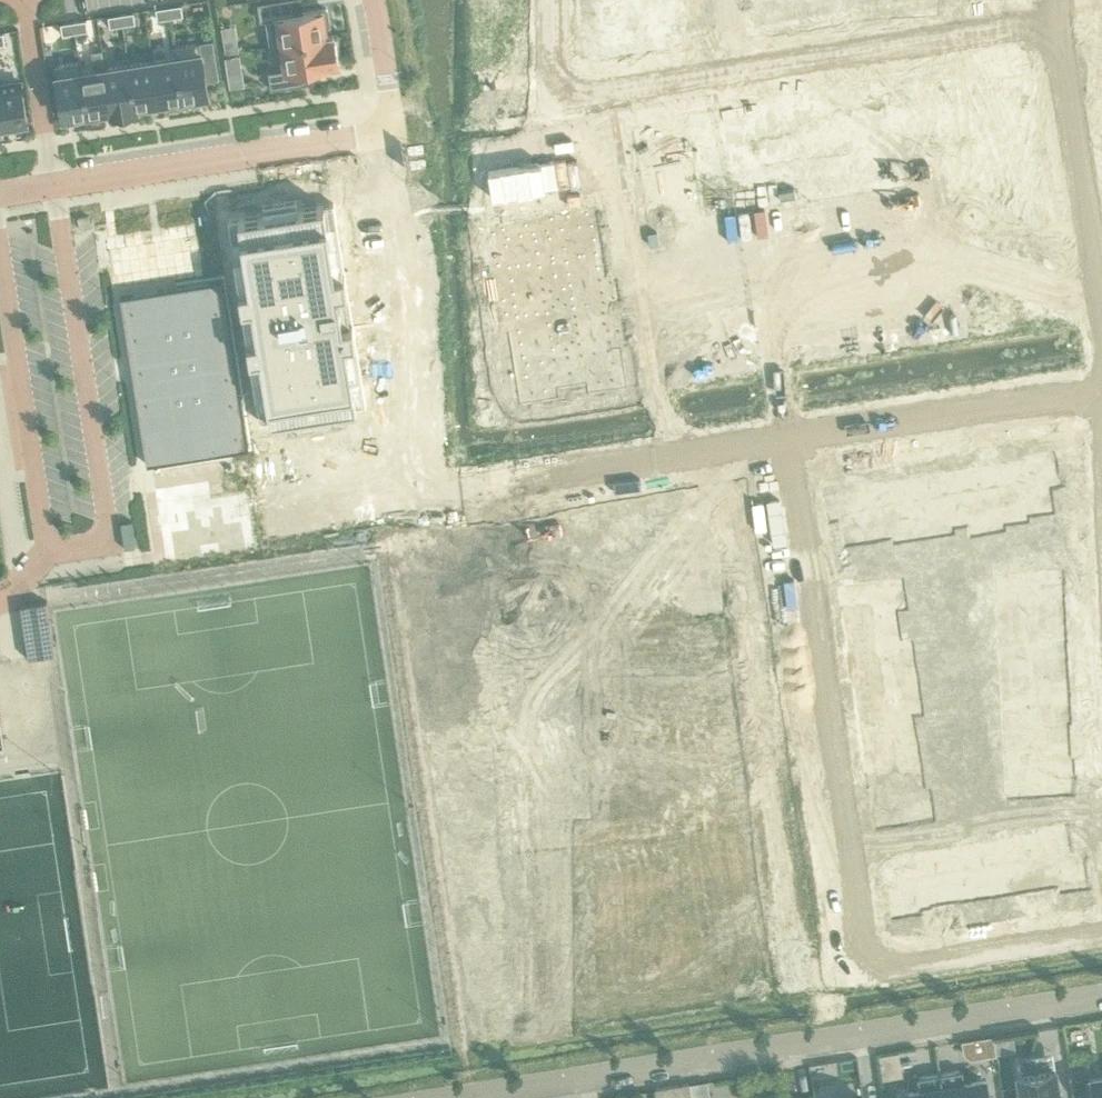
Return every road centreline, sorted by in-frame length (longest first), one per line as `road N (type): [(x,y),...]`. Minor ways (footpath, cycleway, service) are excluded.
road 1 (residential): [(787,437),(870,955),(1101,918)]
road 2 (residential): [(442,1097),(1101,994)]
road 3 (residential): [(555,0),(557,92),(1042,17)]
road 4 (residential): [(1100,386),(1042,17)]
road 5 (residential): [(0,194),(365,133)]
road 6 (residential): [(787,437),(423,492)]
road 7 (residential): [(1100,386),(787,437)]
road 8 (residential): [(374,181),(423,492)]
road 9 (residential): [(371,0),(392,128)]

